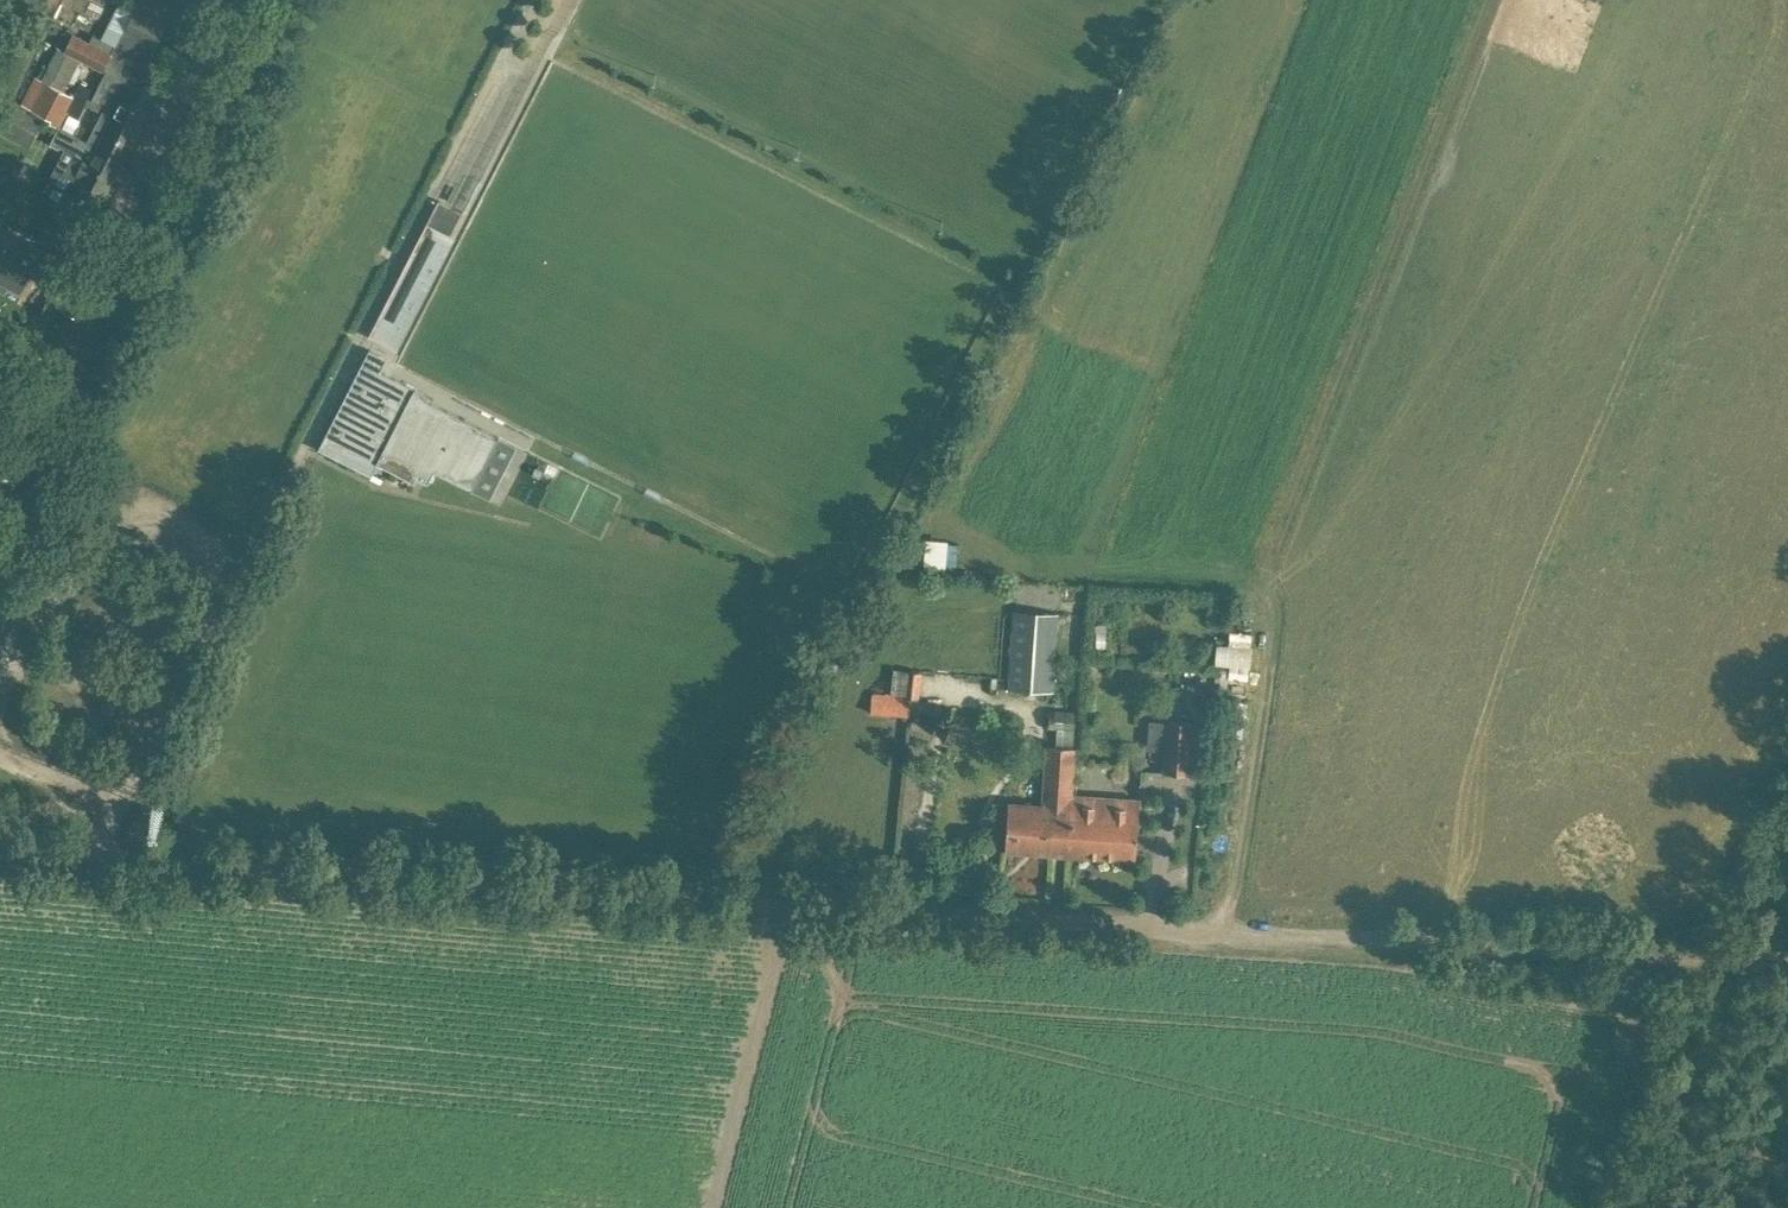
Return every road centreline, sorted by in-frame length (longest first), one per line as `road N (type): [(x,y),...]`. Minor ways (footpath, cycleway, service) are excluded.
road 1 (unclassified): [(1125,925),(0,847)]
road 2 (track): [(1787,962),(1125,925)]
road 3 (tertiary): [(0,485),(247,0)]

